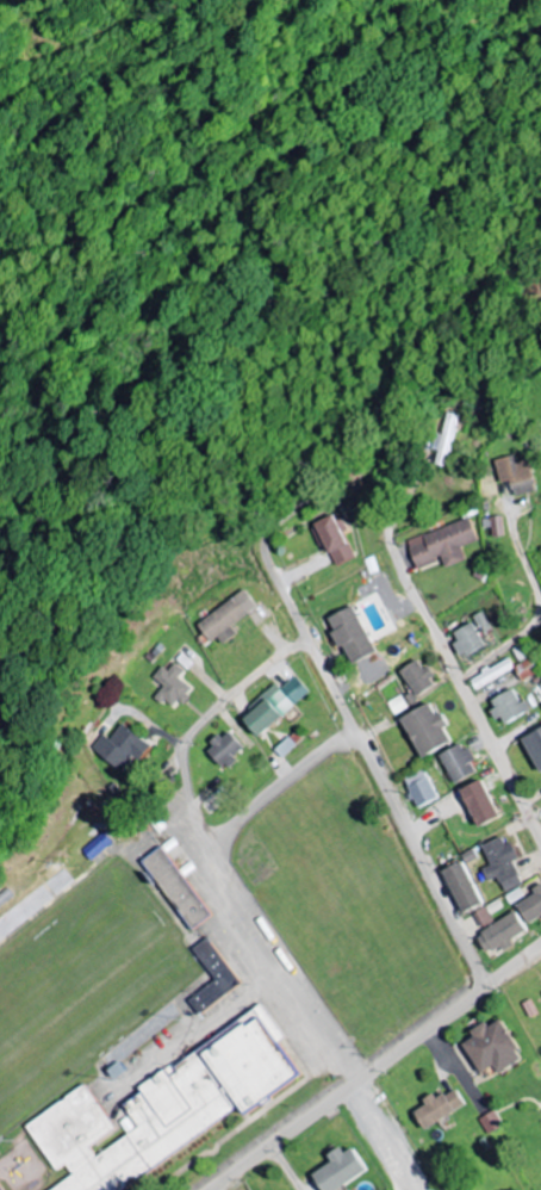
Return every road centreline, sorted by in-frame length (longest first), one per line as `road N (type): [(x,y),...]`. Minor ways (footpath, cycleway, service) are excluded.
road 1 (residential): [(487,985),(267,563)]
road 2 (residential): [(350,727),(247,808),(210,863),(356,1080)]
road 3 (residential): [(207,1189),(540,947)]
road 4 (residential): [(540,842),(391,551)]
road 5 (residential): [(304,638),(240,683),(179,749),(186,800),(210,863)]
road 6 (residential): [(459,681),(530,625),(528,585)]

